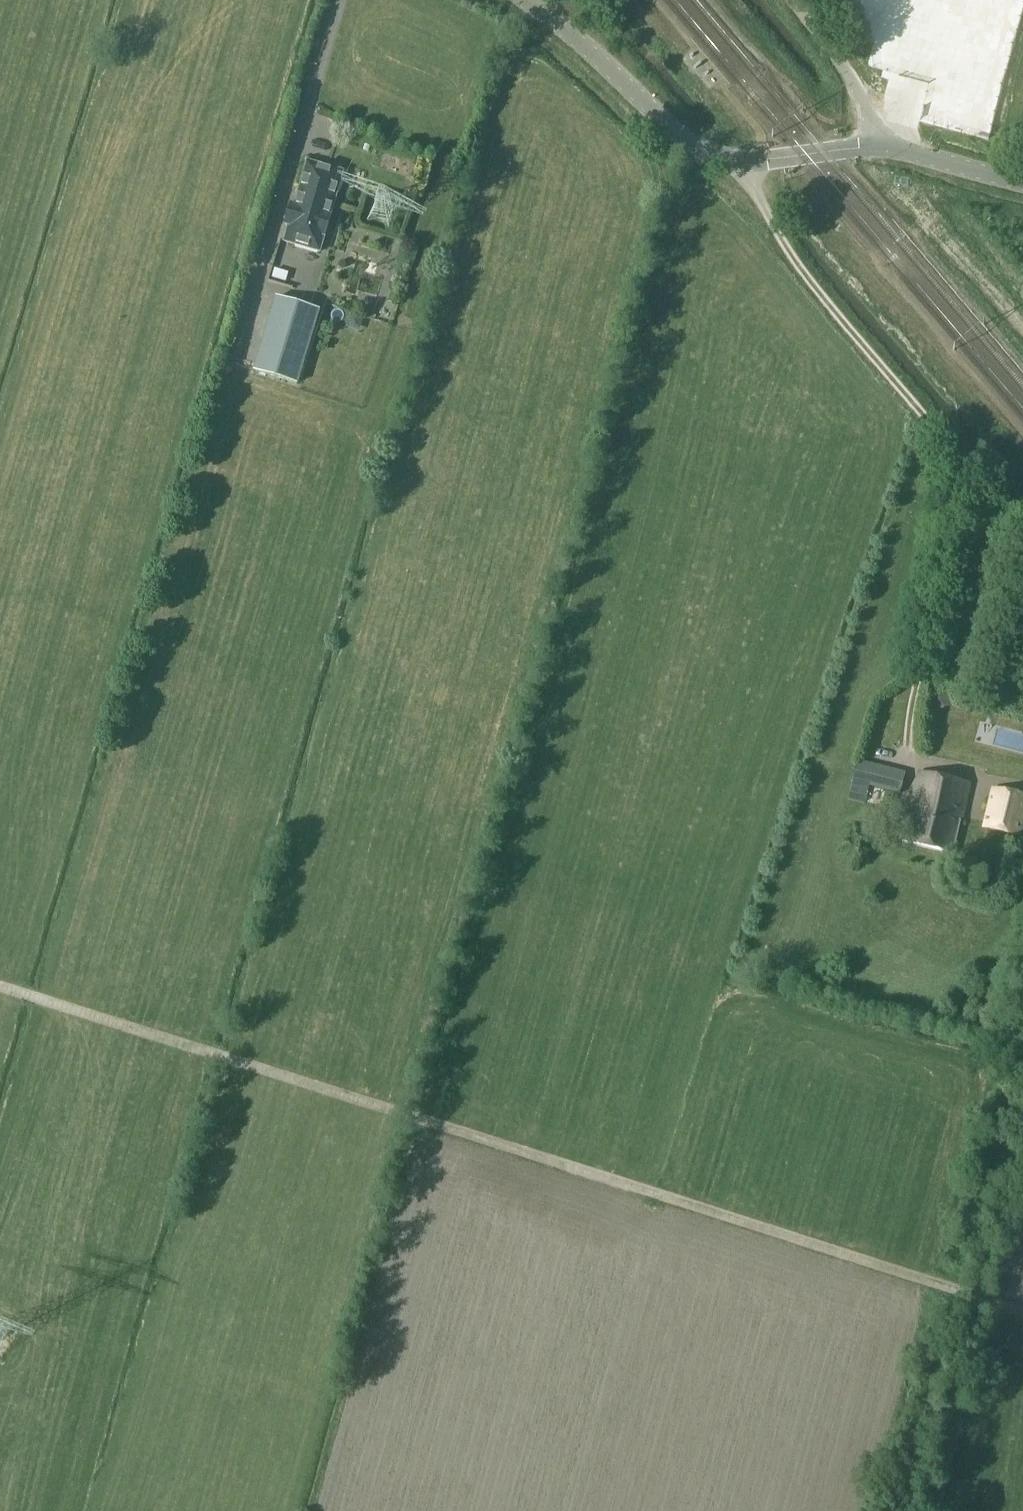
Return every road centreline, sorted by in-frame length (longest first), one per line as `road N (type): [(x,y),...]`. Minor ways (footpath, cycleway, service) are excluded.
road 1 (track): [(0,988),(1022,1311)]
road 2 (unclassified): [(883,135),(744,164),(705,151),(558,24),(516,0)]
road 3 (unclassified): [(883,135),(789,0)]
road 4 (unclassified): [(1022,187),(939,166),(883,135)]

